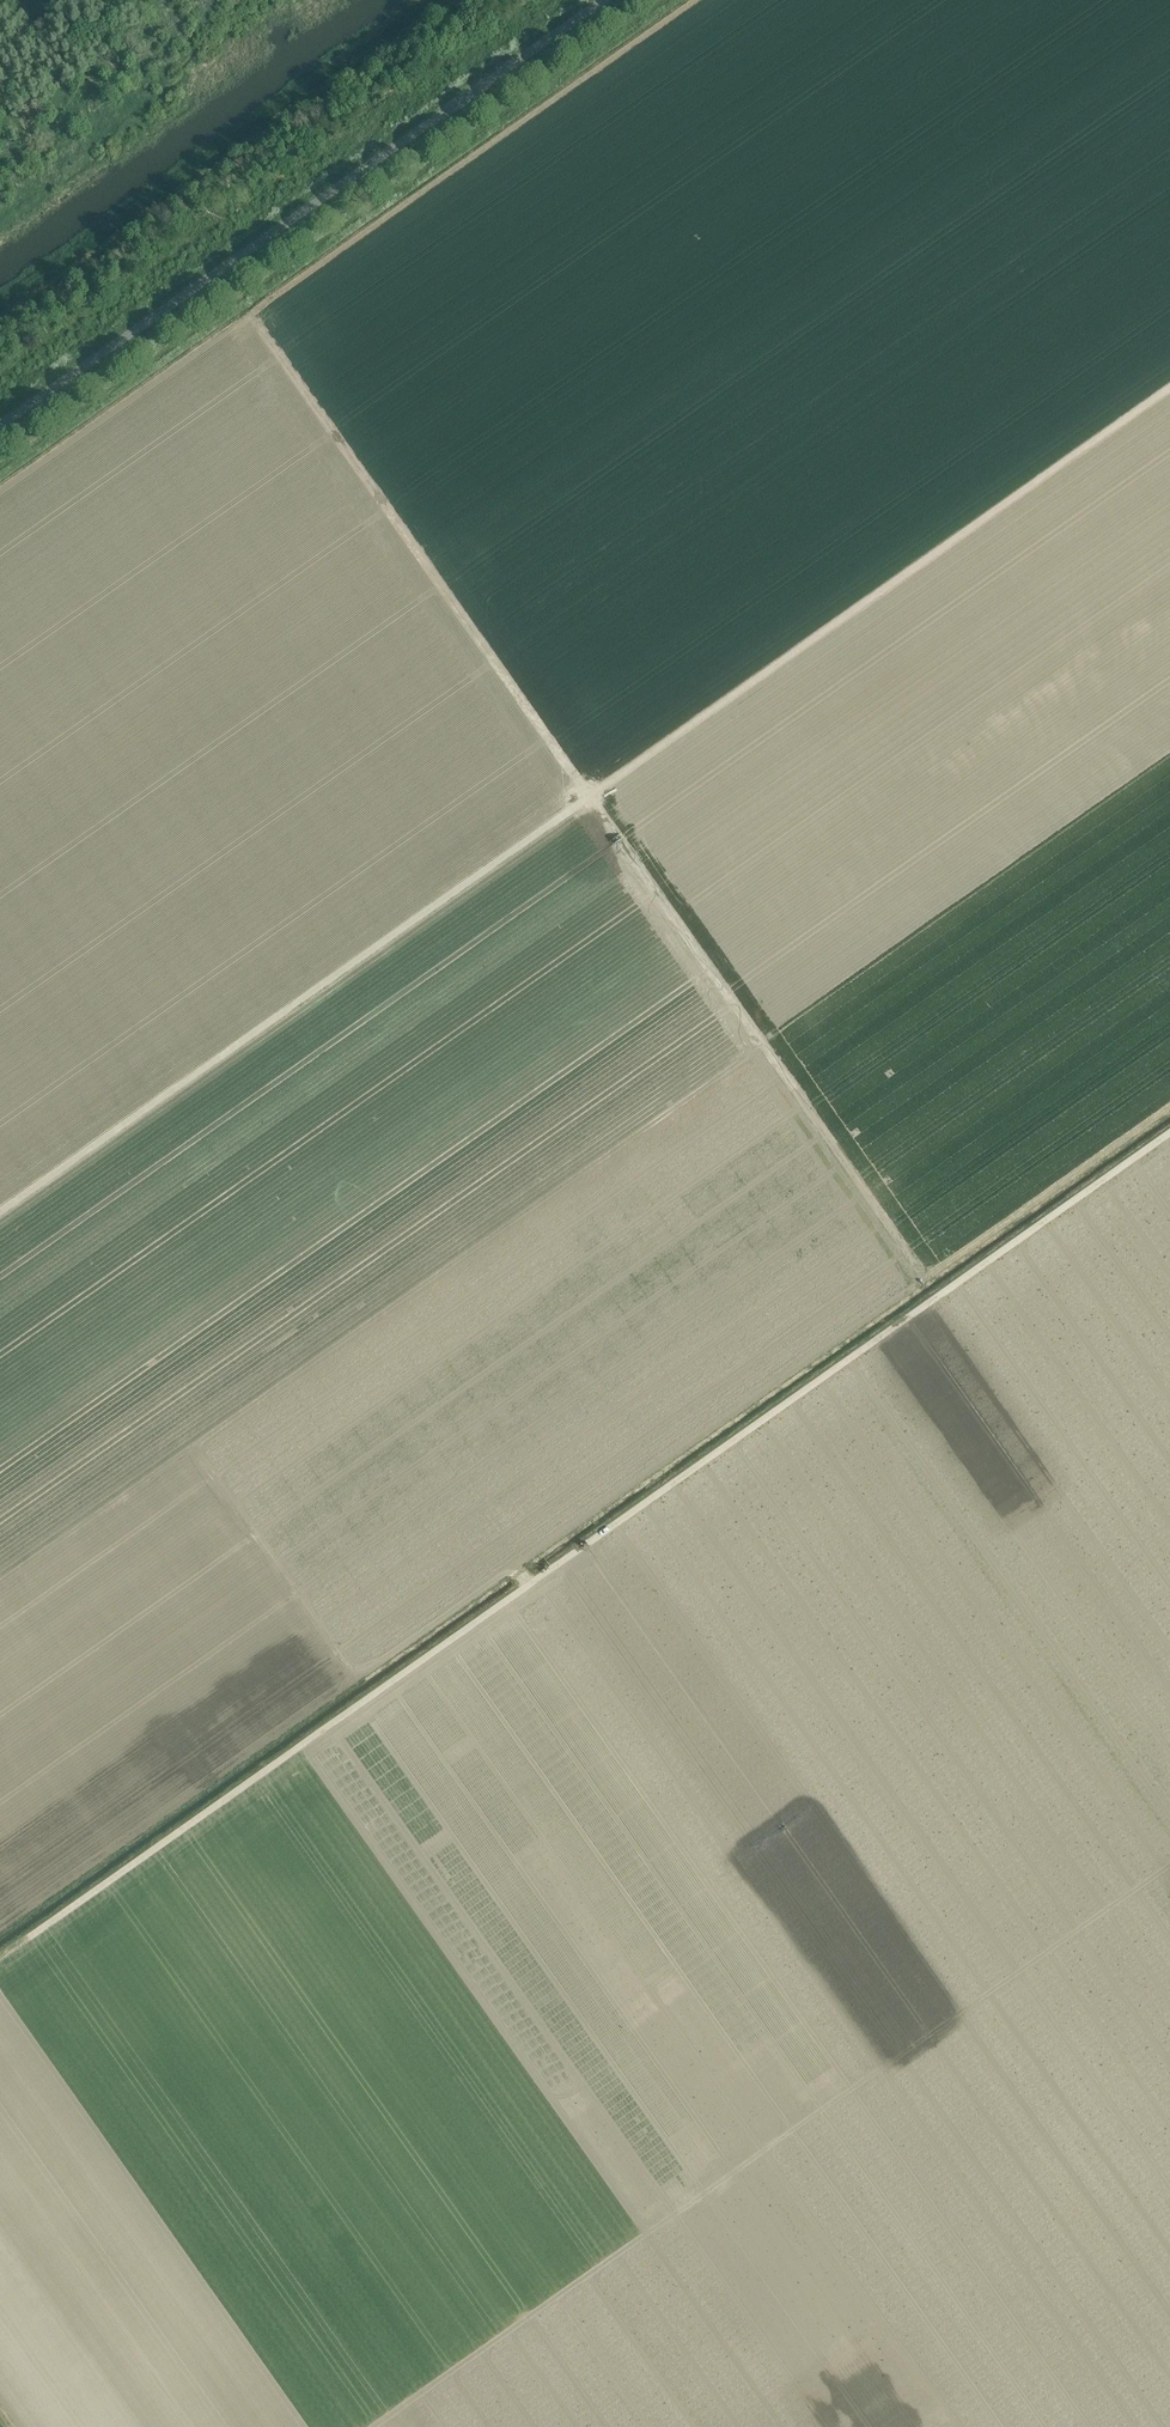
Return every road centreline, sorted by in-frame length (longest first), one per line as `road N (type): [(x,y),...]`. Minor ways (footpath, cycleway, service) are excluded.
road 1 (unclassified): [(0,424),(602,0)]

